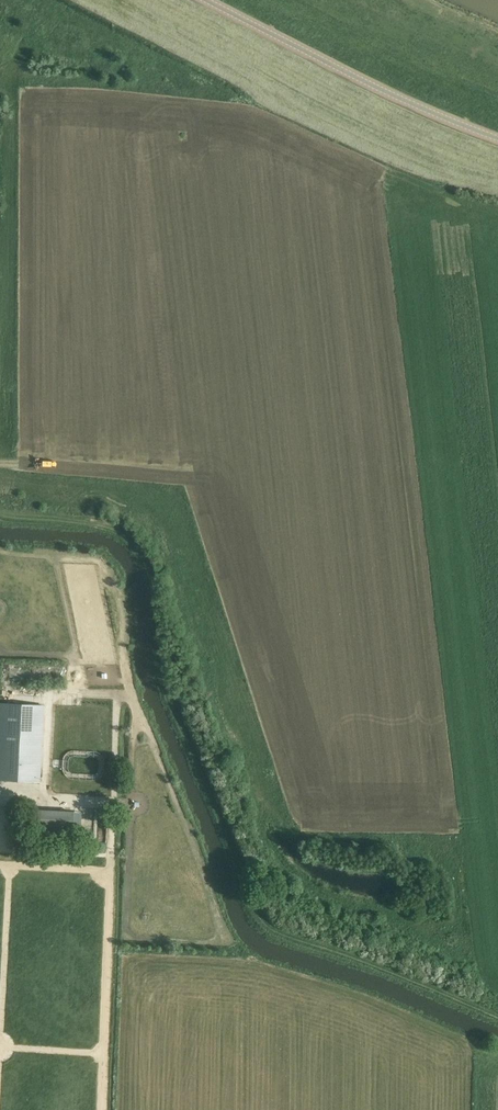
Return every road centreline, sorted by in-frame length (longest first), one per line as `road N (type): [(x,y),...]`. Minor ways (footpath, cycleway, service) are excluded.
road 1 (tertiary): [(206,0),(497,138)]

